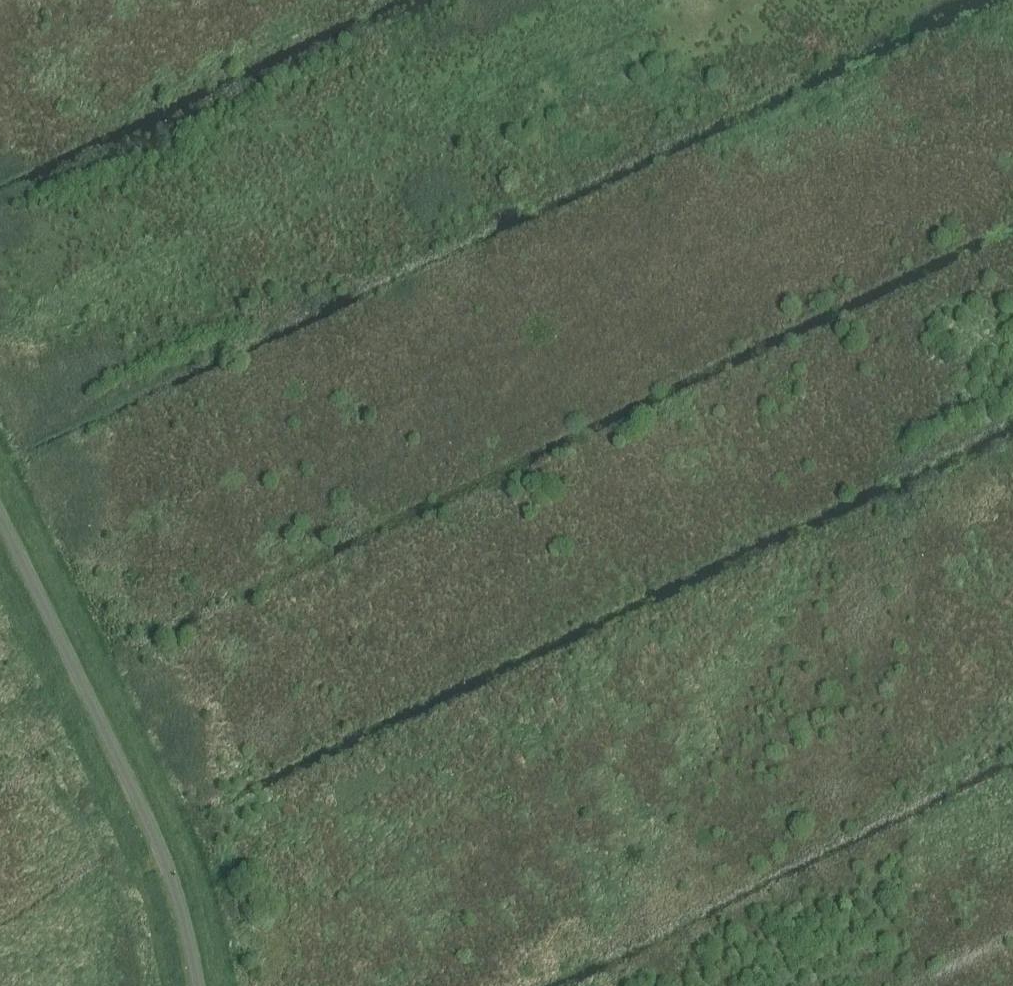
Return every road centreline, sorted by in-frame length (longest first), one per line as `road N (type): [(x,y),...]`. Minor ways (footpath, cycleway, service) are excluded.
road 1 (unclassified): [(194,985),(187,938),(143,817),(0,515)]

